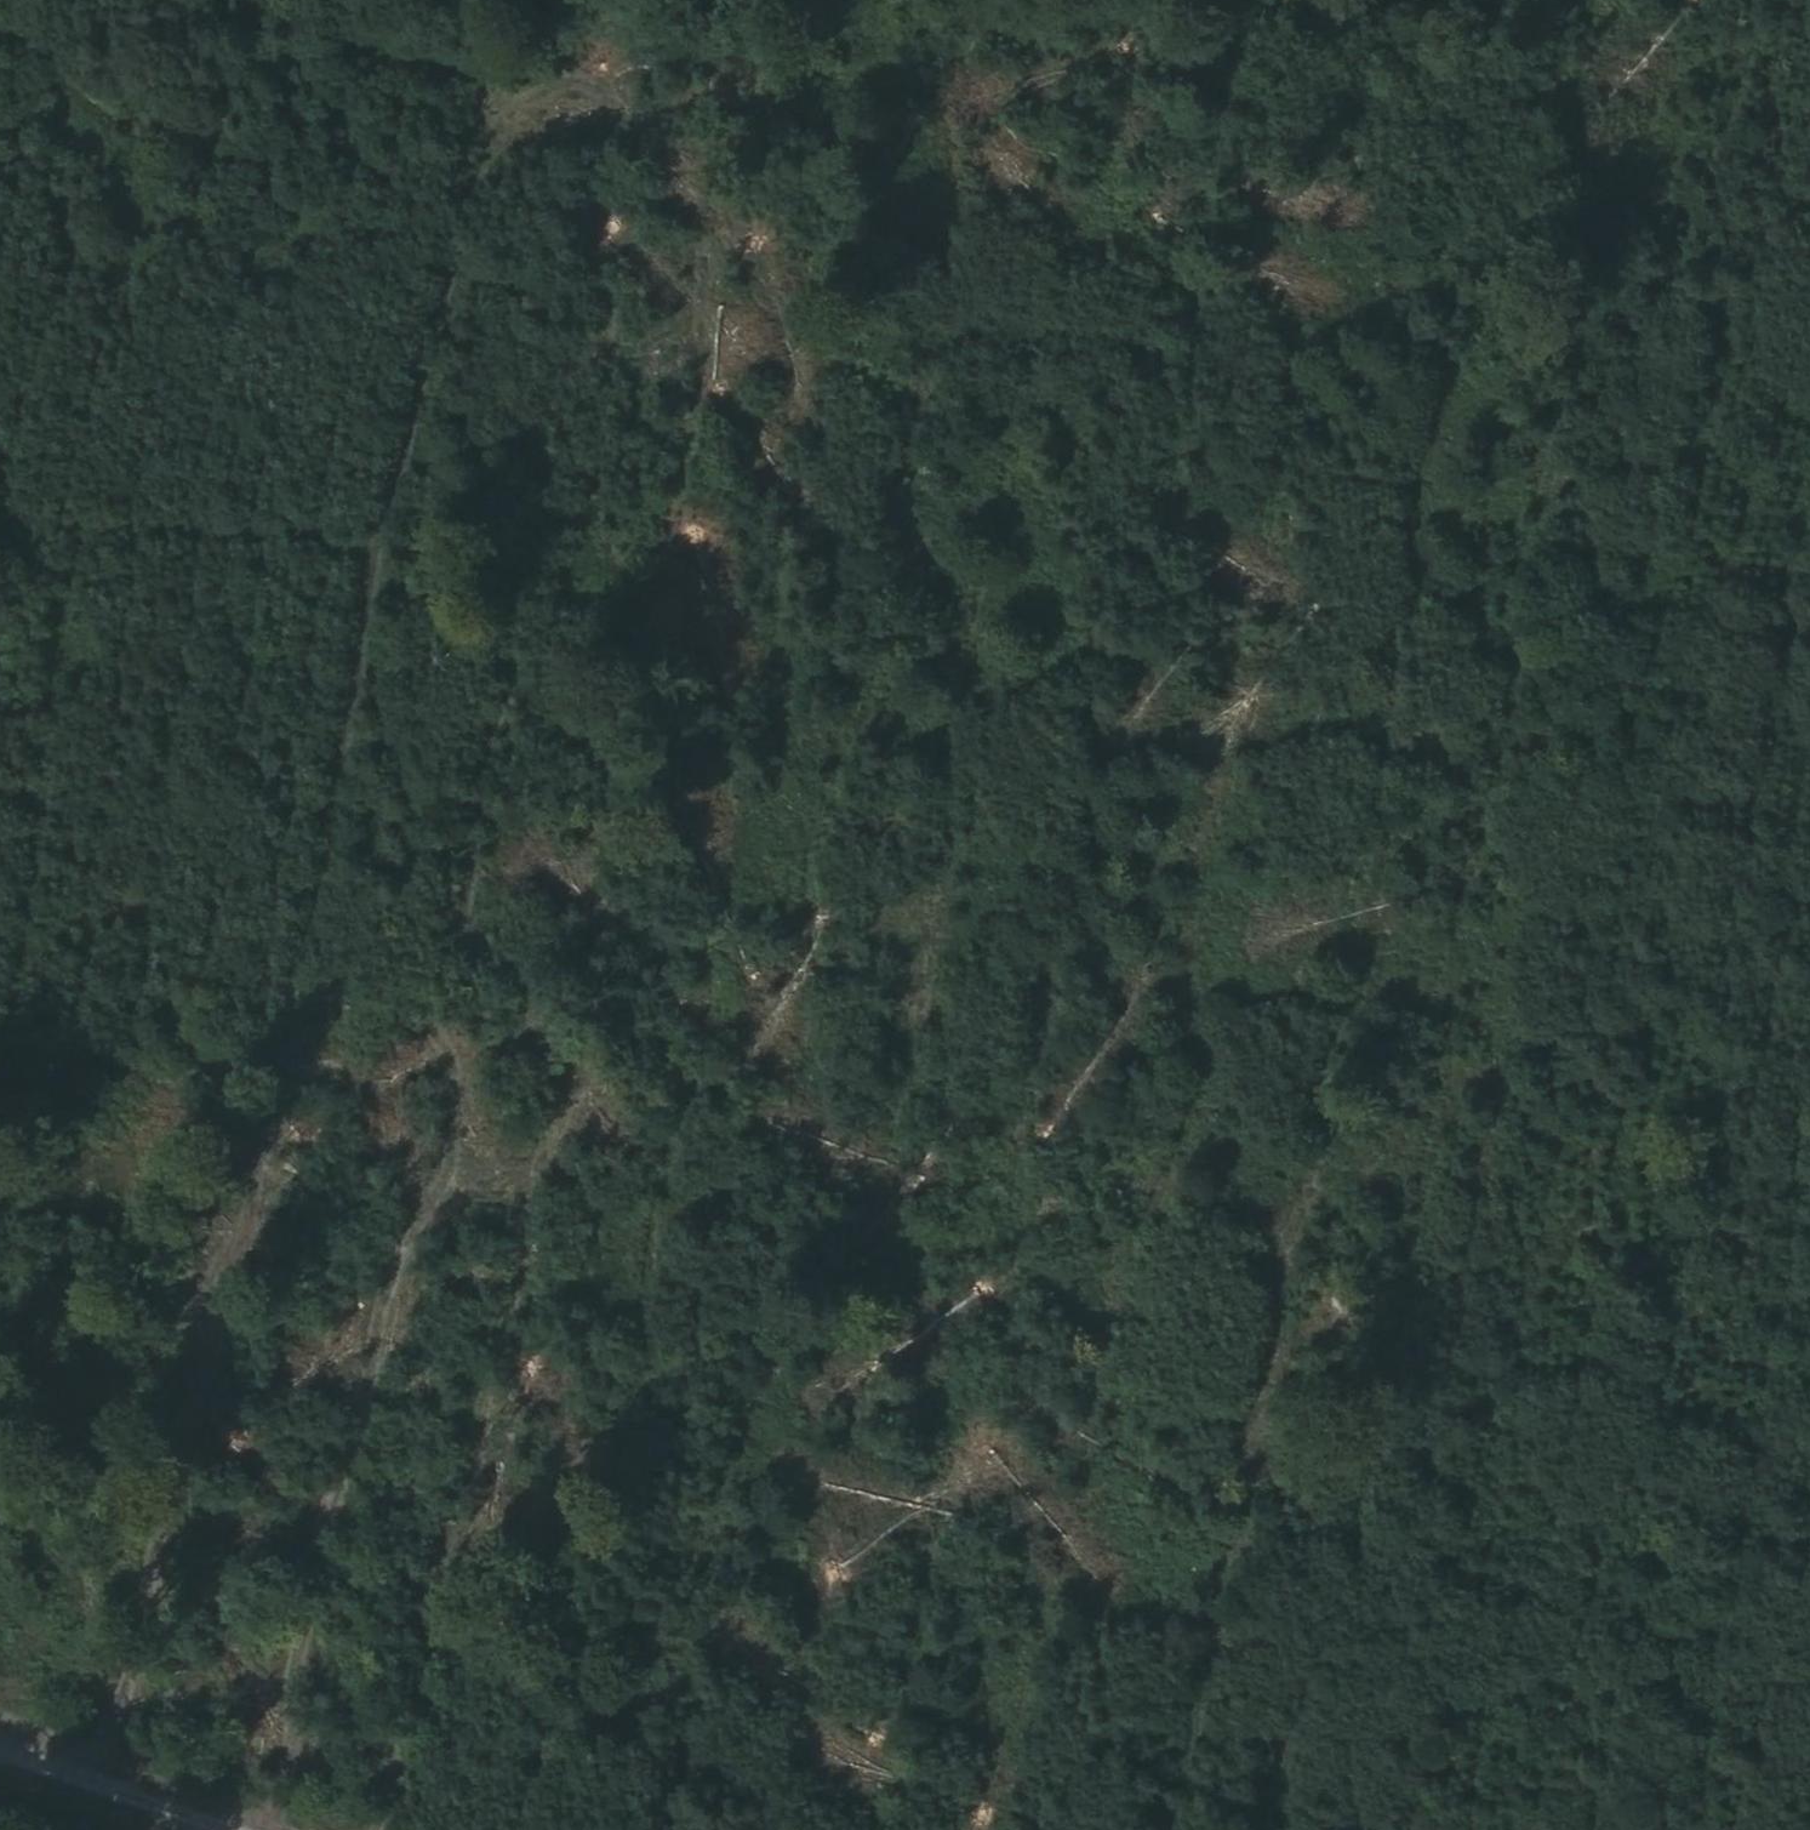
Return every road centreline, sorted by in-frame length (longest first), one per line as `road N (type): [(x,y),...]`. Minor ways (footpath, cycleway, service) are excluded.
road 1 (track): [(0,1770),(212,1829)]

